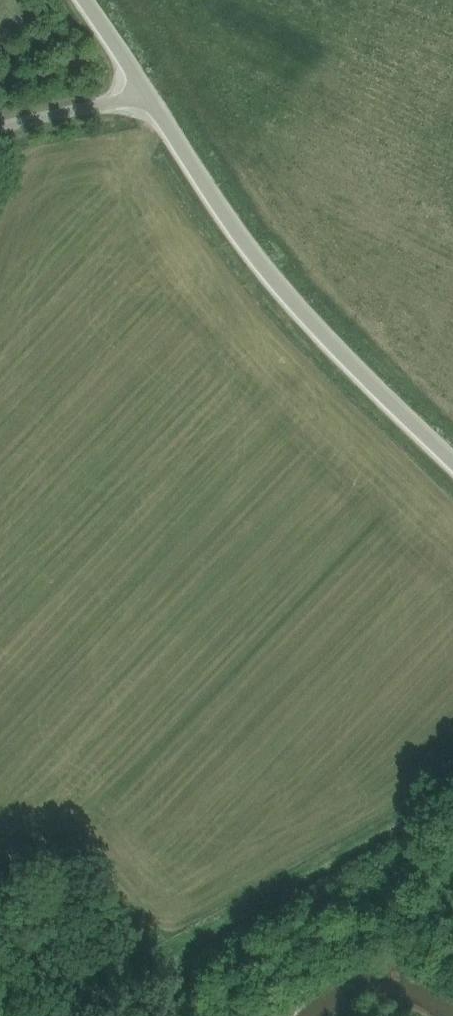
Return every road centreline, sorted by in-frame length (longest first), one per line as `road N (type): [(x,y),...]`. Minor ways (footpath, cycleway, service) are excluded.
road 1 (unclassified): [(452,463),(265,270),(85,0)]
road 2 (track): [(76,1015),(401,824),(452,774)]

